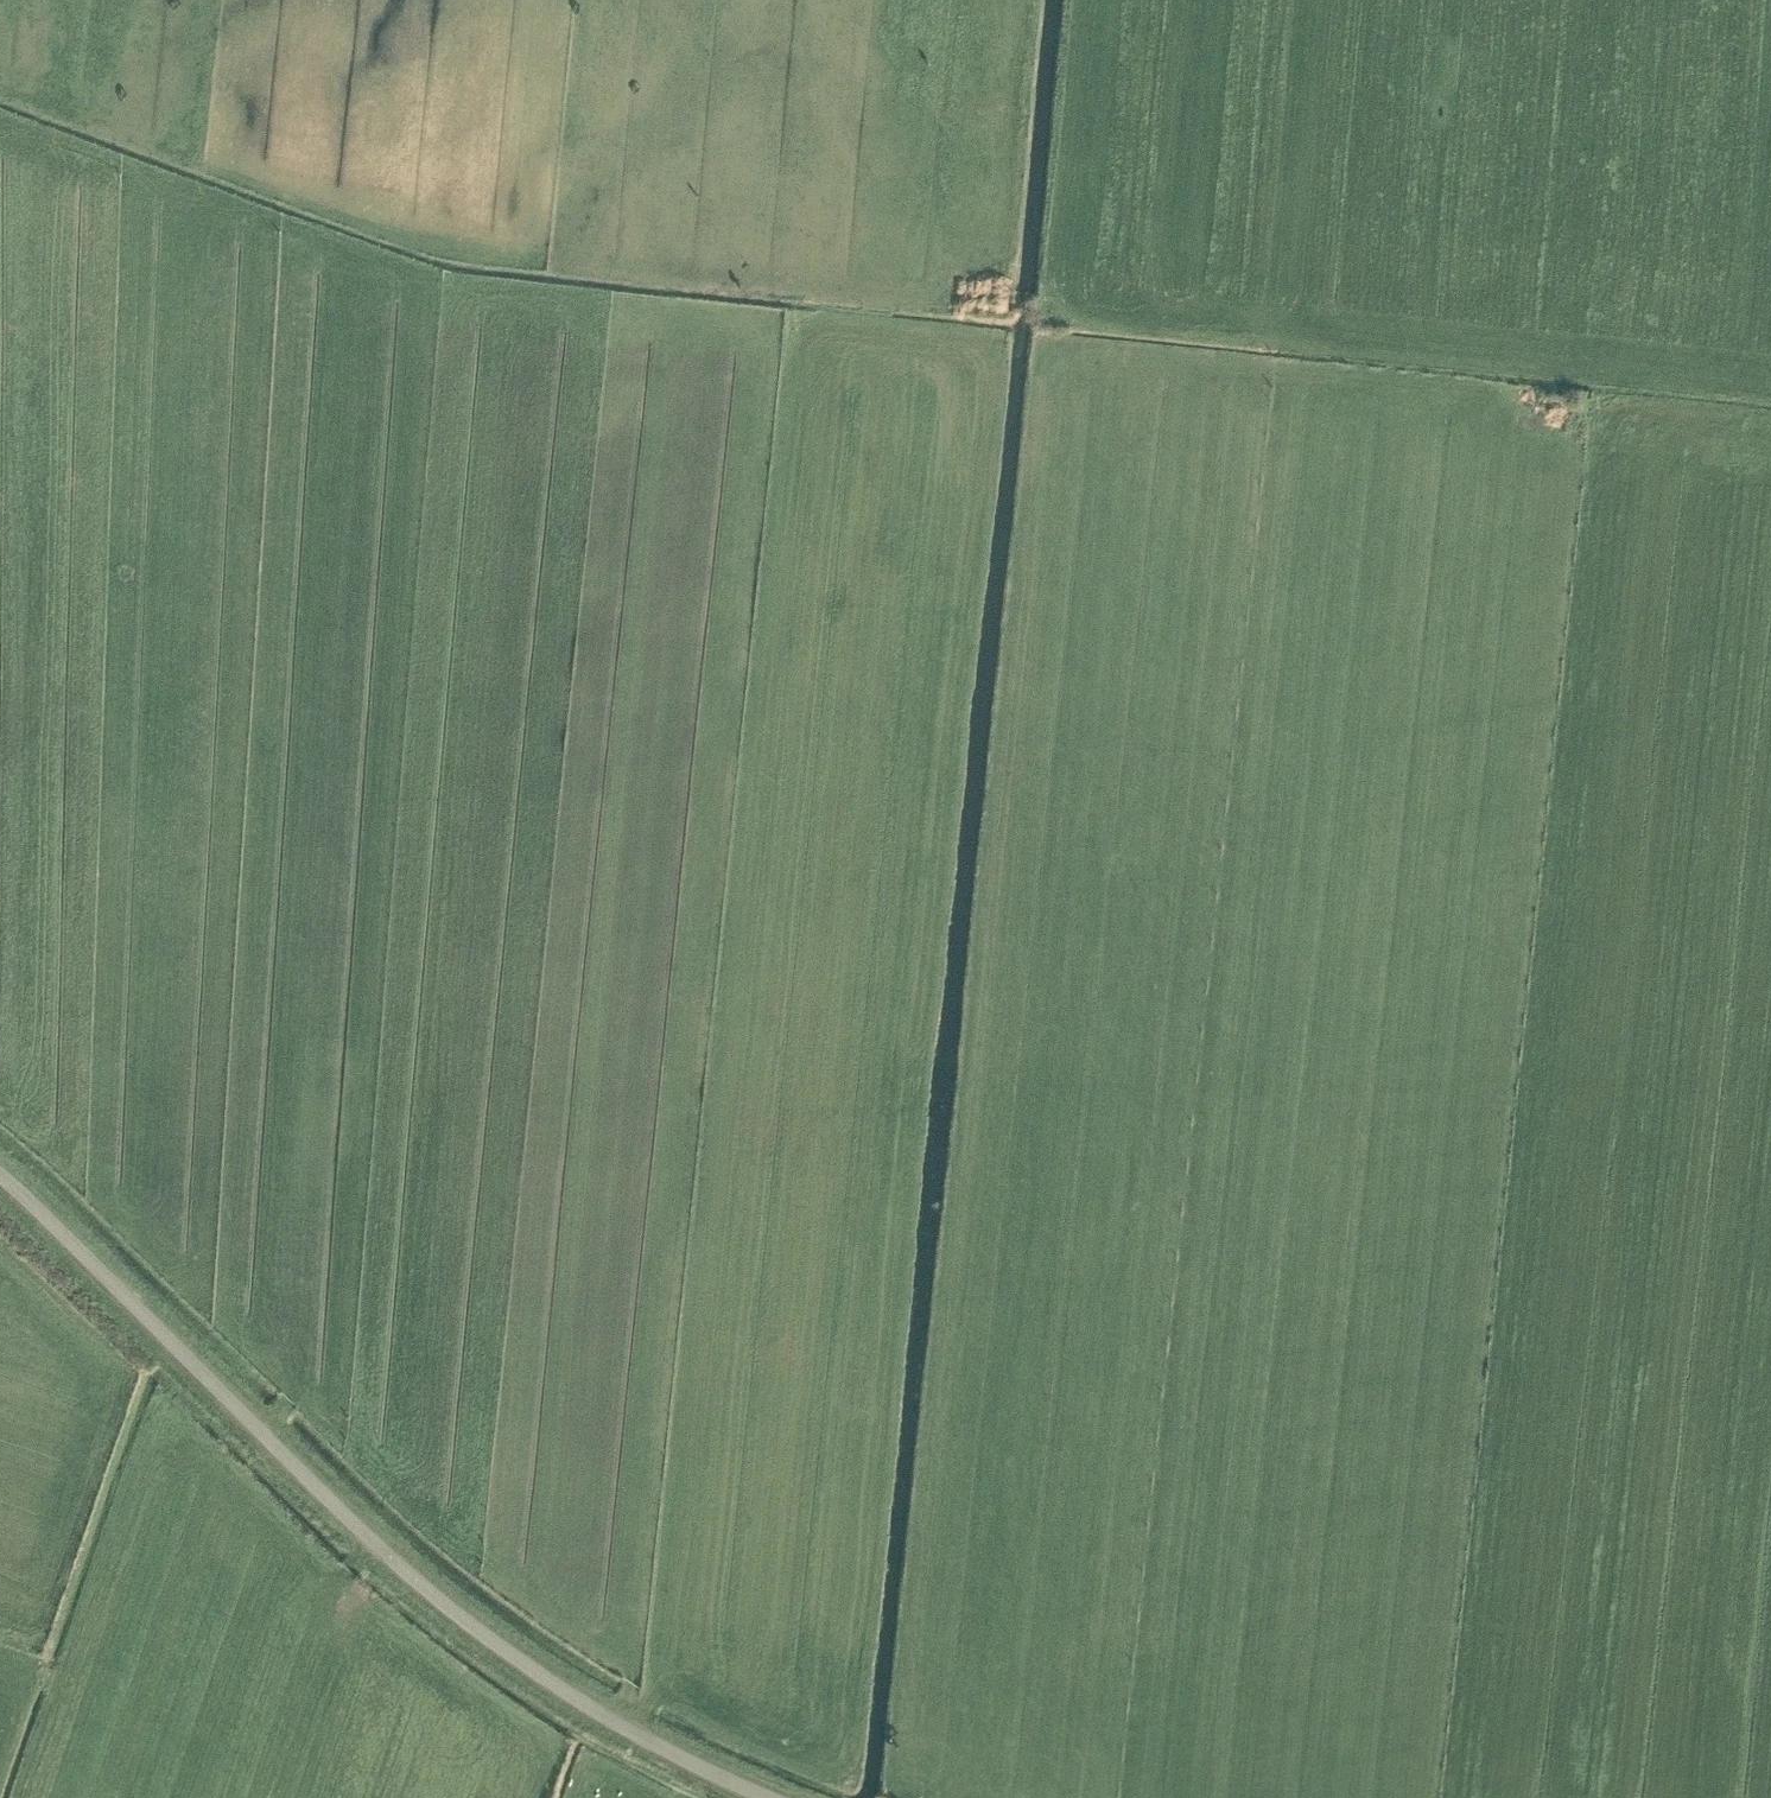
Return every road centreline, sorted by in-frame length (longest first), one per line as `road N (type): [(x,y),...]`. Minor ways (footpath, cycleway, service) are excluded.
road 1 (unclassified): [(773,1797),(635,1730),(494,1639),(390,1555),(0,1170)]

